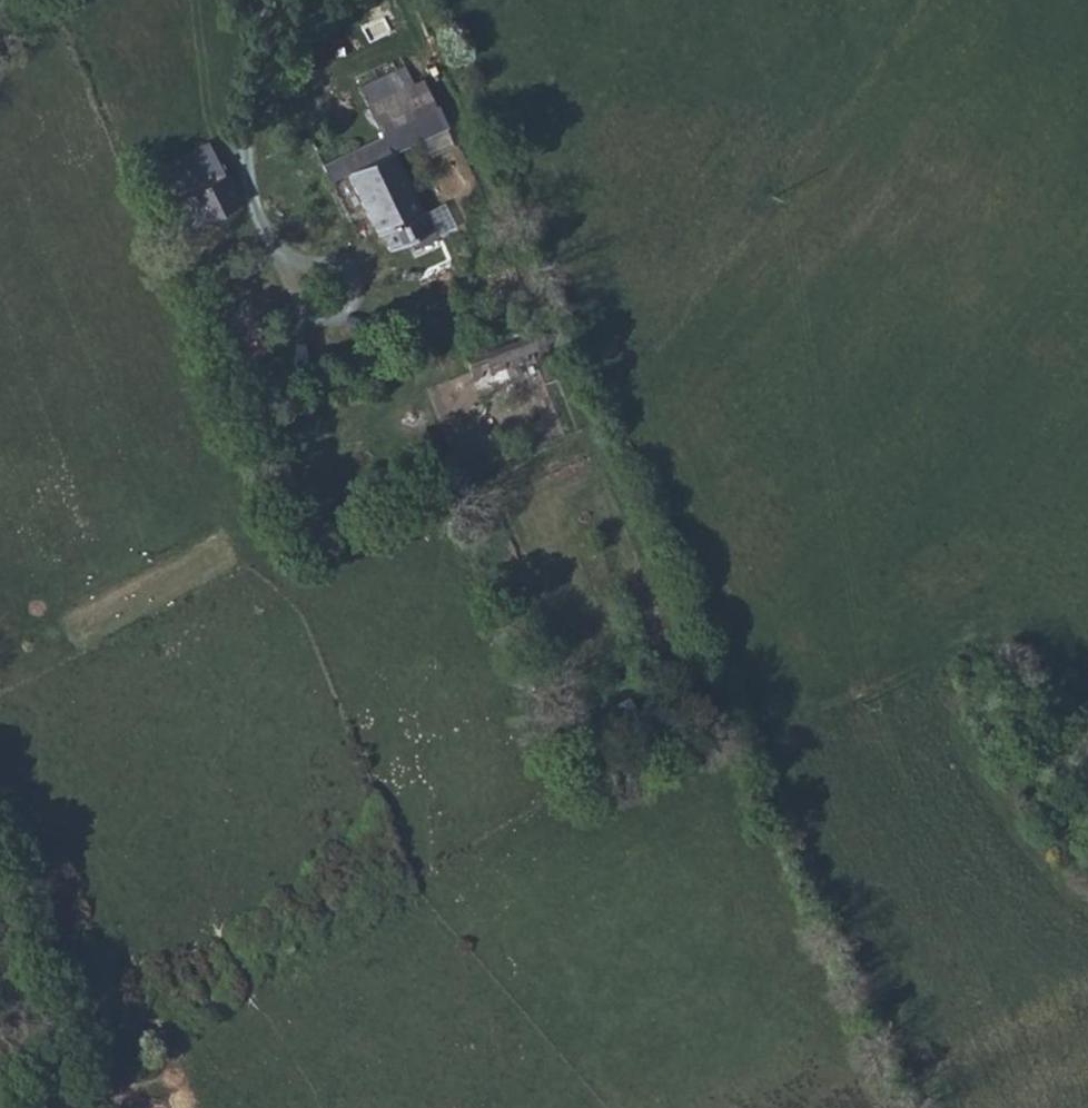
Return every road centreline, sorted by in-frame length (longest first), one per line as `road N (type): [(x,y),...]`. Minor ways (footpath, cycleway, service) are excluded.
road 1 (track): [(0,971),(52,1107)]

